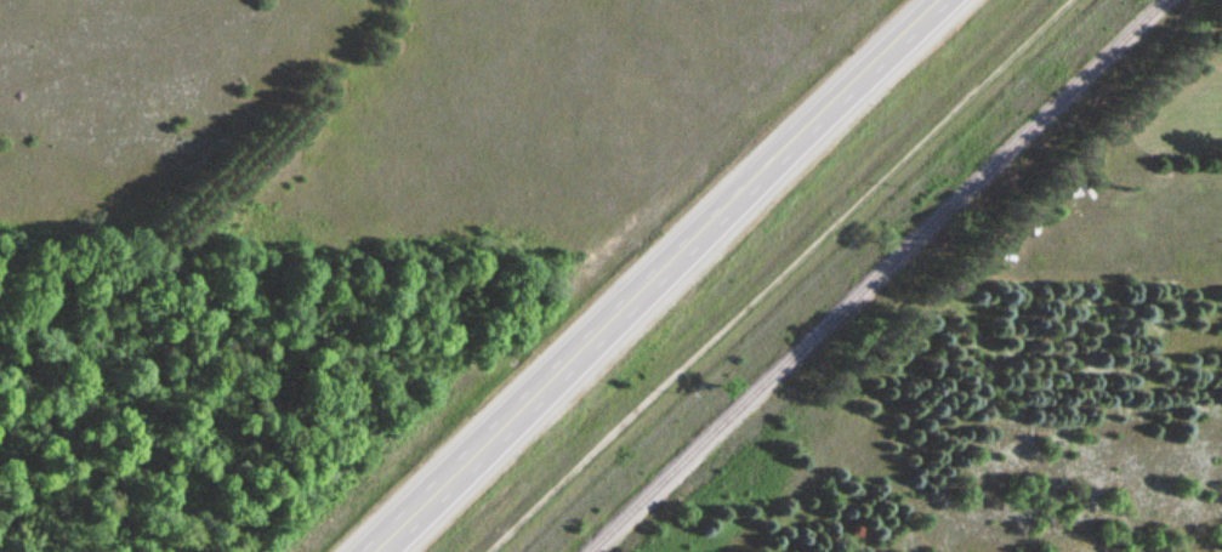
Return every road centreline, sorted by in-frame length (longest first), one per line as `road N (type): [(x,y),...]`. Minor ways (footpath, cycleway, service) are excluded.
road 1 (track): [(1065,0),(490,551)]
road 2 (primary): [(935,0),(360,551)]

